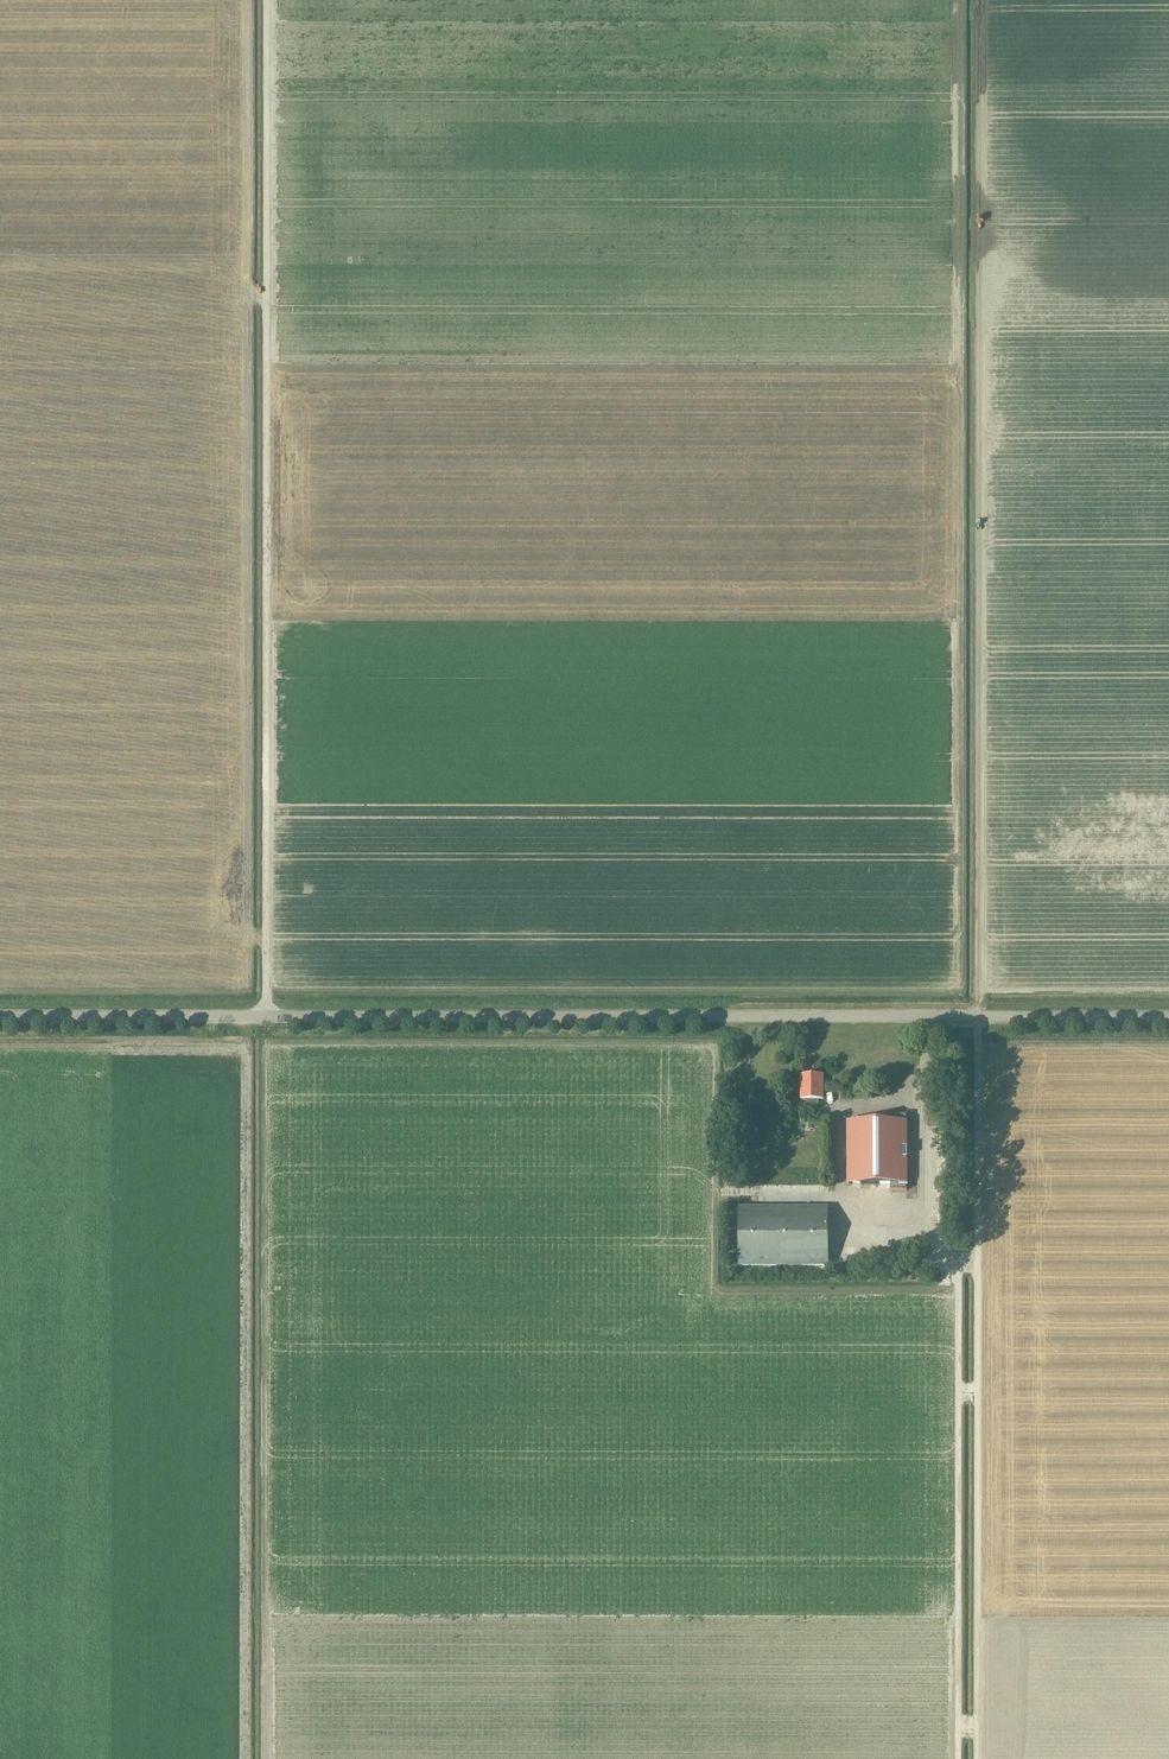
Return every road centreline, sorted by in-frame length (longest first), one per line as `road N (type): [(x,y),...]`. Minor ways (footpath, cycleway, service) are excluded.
road 1 (unclassified): [(1168,1016),(0,1016)]

